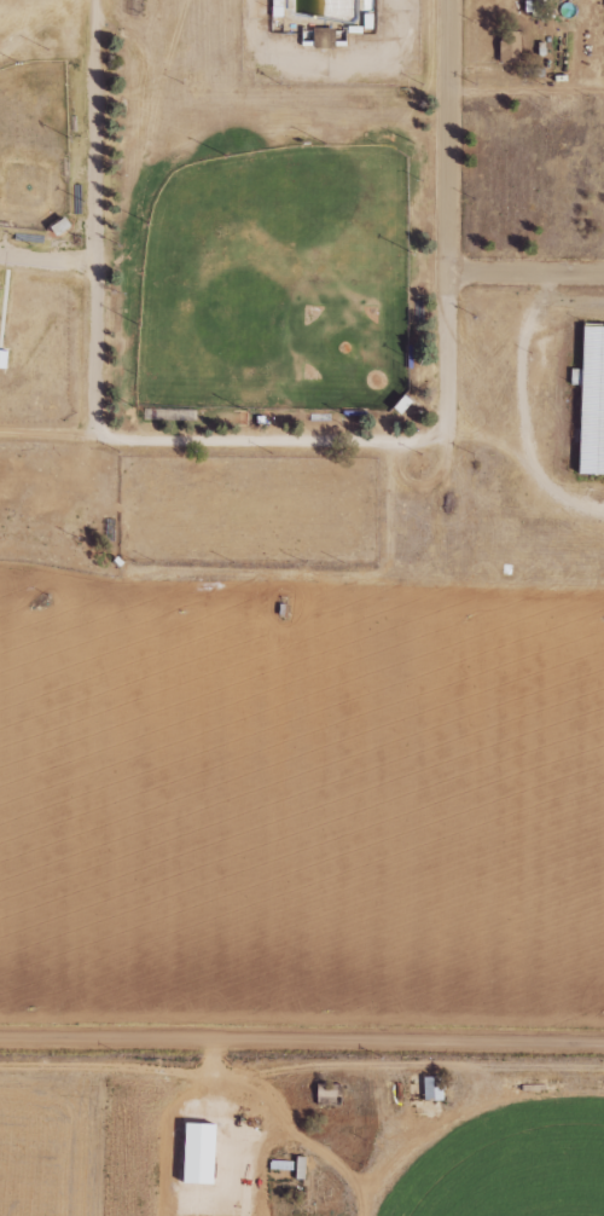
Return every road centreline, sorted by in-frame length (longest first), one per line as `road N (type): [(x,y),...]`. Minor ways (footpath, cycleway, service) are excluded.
road 1 (residential): [(0,434),(446,438),(449,271)]
road 2 (residential): [(603,1045),(0,1039)]
road 3 (residential): [(95,436),(97,0)]
road 4 (residential): [(449,271),(450,0)]
road 5 (residential): [(449,271),(603,273)]

